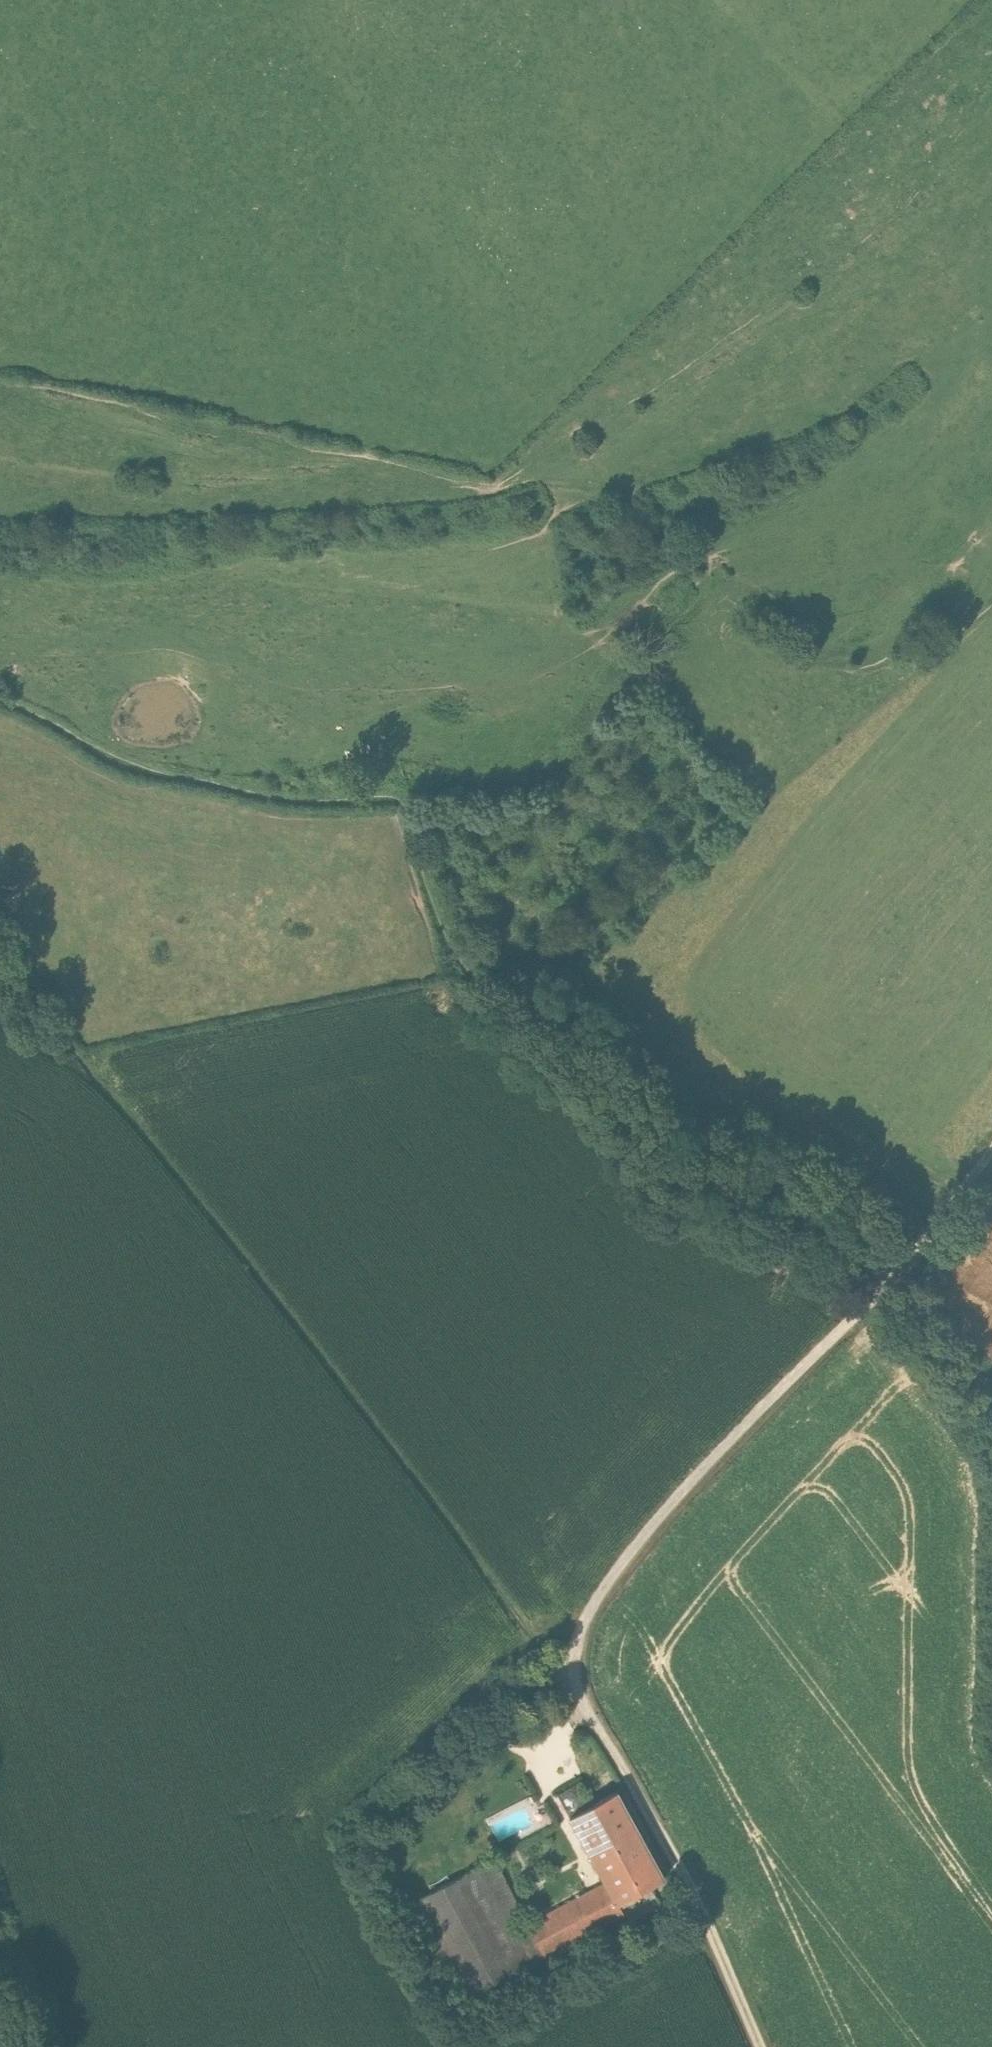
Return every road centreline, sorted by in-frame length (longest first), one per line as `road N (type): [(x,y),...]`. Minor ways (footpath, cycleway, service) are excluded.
road 1 (track): [(575,1682),(585,1622),(615,1573),(686,1487),(888,1280)]
road 2 (track): [(759,2046),(678,1870),(575,1682)]
road 3 (track): [(888,1280),(991,1149)]

